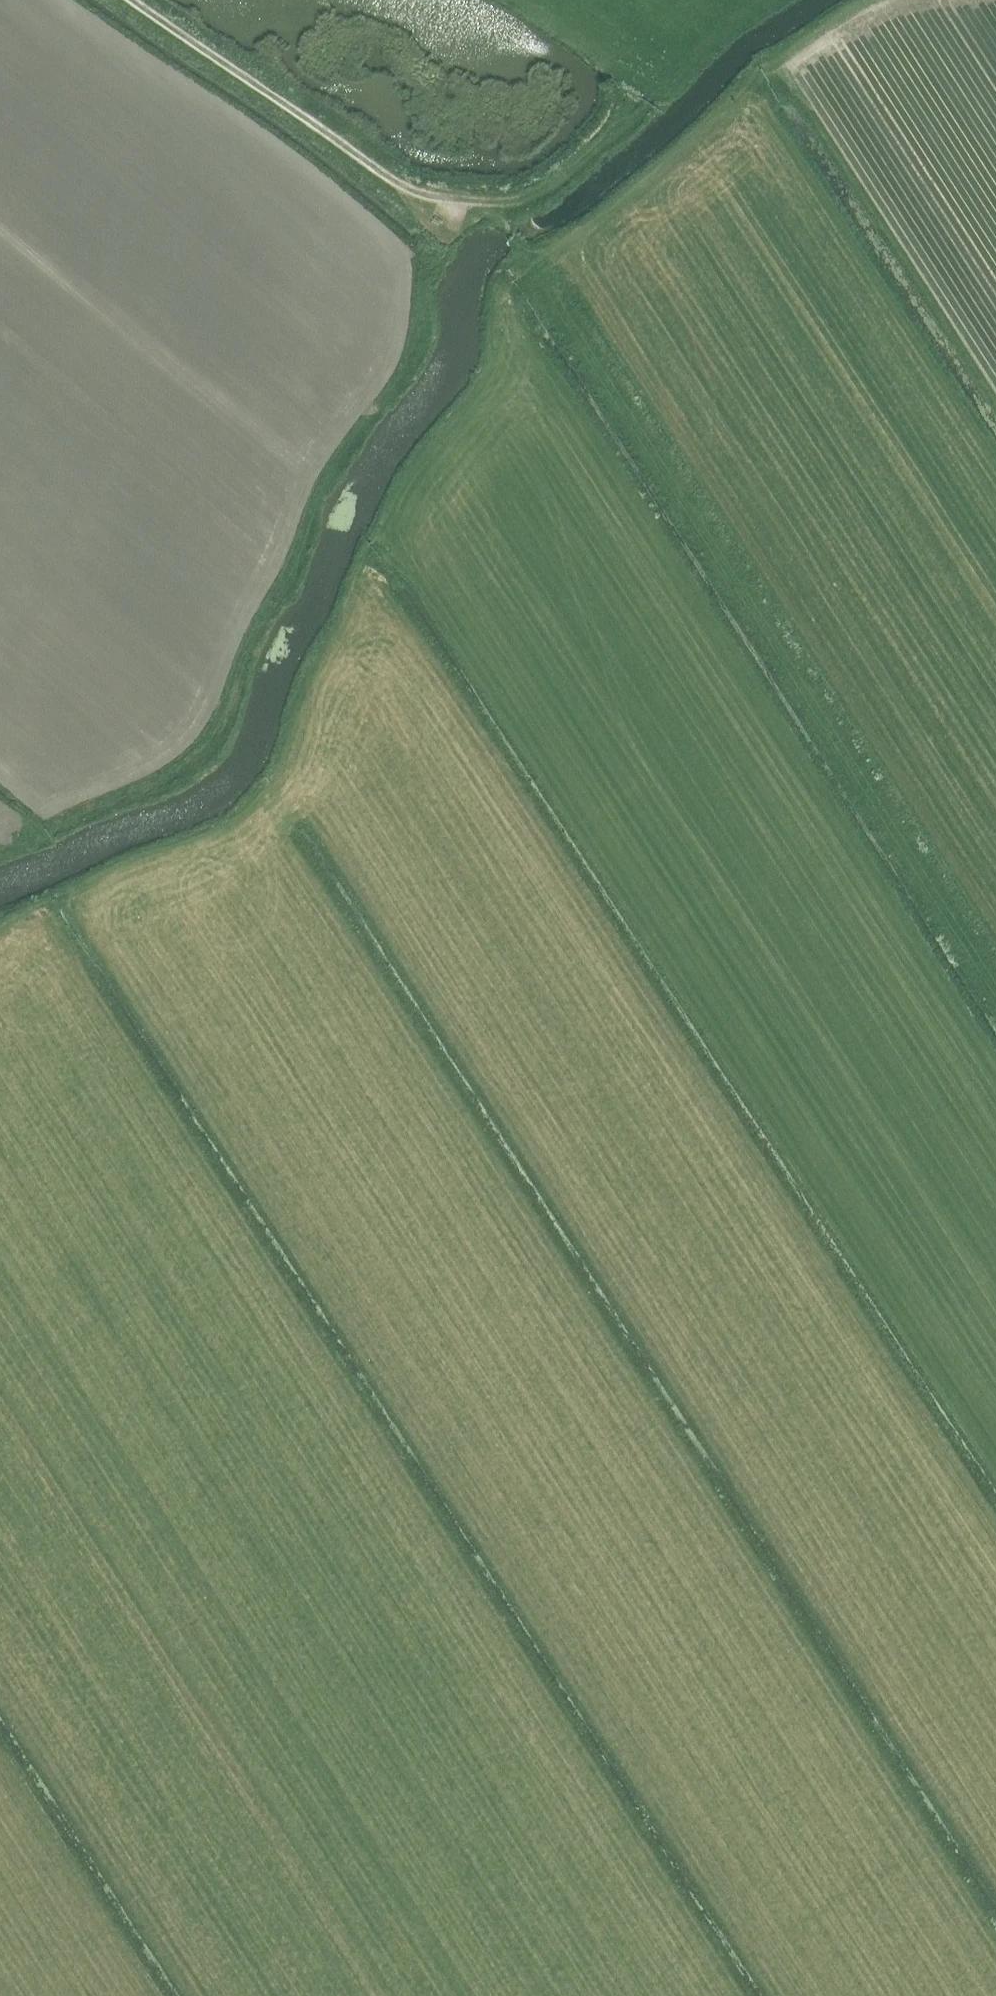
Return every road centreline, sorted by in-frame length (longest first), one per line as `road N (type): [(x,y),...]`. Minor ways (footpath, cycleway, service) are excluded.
road 1 (track): [(995,1000),(523,266)]
road 2 (track): [(493,202),(403,184),(132,0)]
road 3 (track): [(667,82),(607,142),(537,191),(493,202)]

